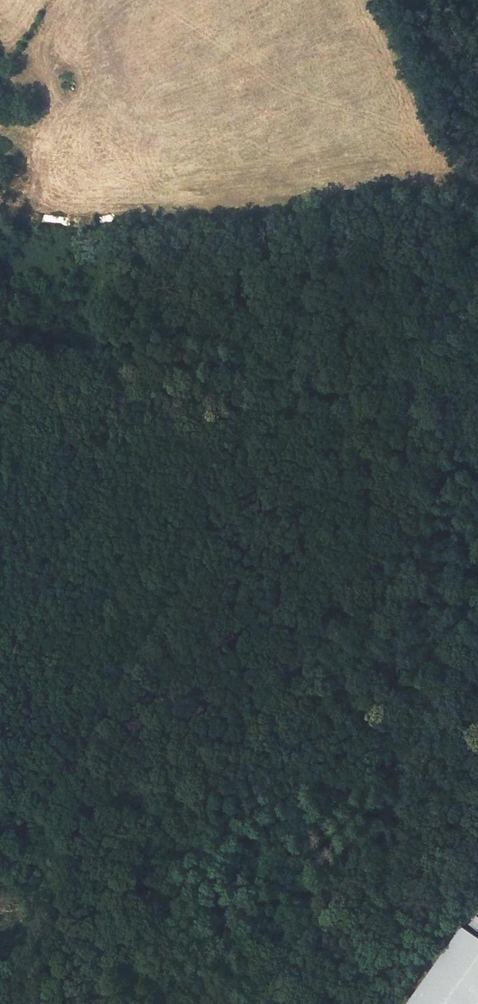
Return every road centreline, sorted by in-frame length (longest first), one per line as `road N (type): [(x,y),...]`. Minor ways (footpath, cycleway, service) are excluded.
road 1 (track): [(221,1003),(284,949),(332,874),(393,804),(432,688),(477,644)]

